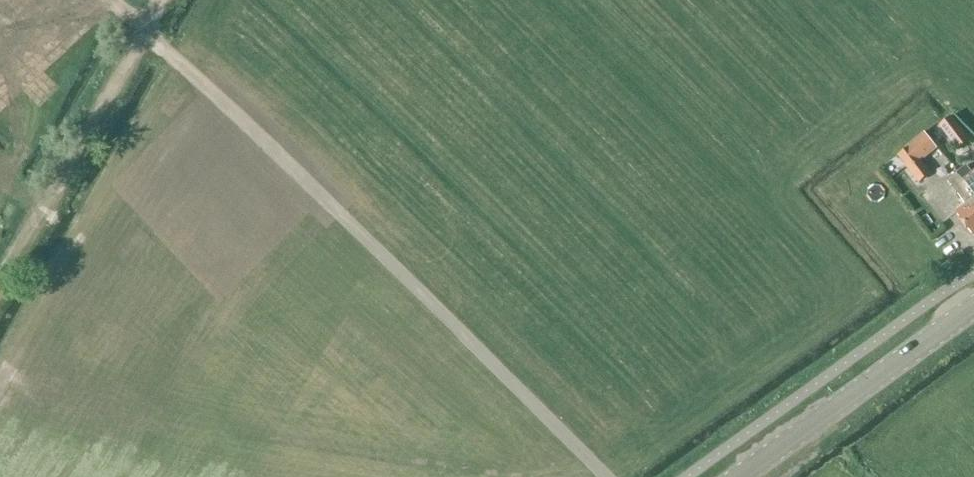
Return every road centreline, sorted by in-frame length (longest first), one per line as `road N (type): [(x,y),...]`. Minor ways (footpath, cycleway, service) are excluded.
road 1 (track): [(145,34),(605,476)]
road 2 (track): [(0,282),(164,0)]
road 3 (tertiary): [(741,476),(973,307)]

